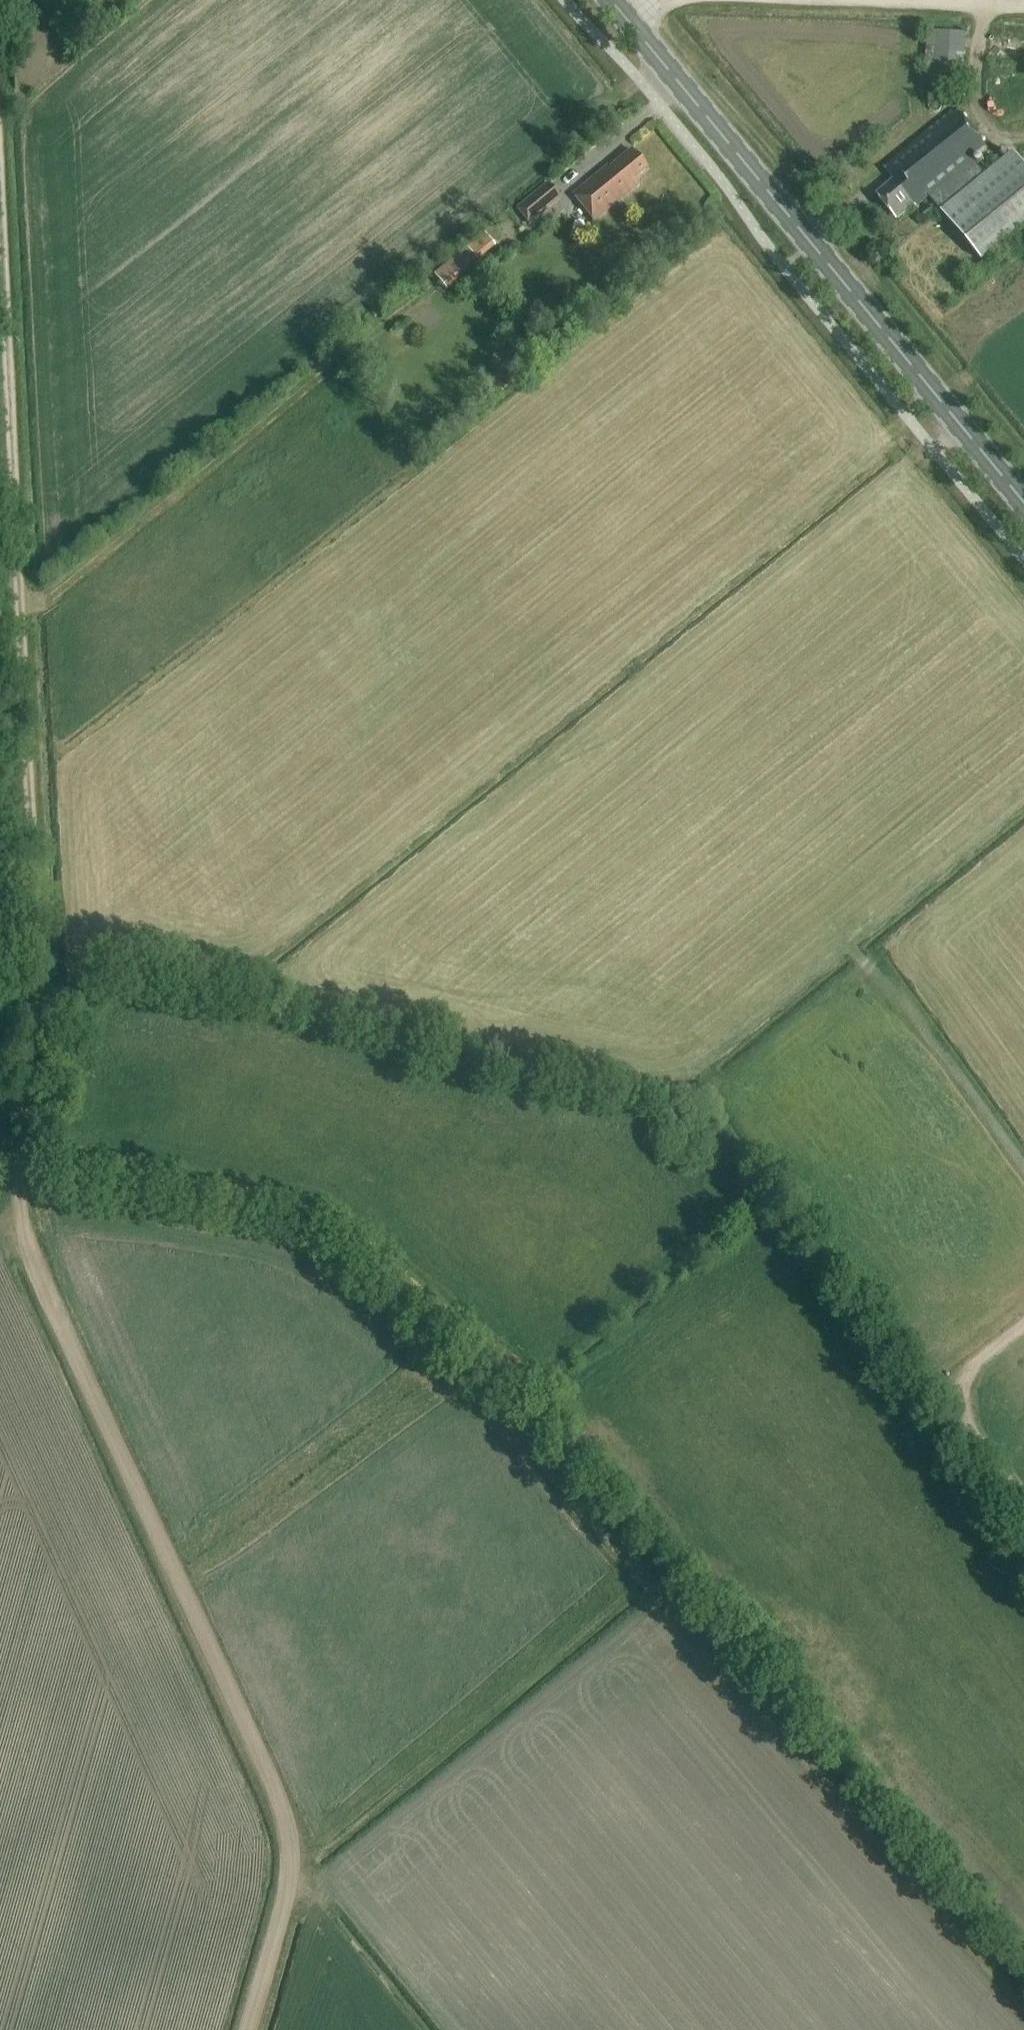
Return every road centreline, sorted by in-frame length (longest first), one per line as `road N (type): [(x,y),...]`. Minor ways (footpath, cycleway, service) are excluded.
road 1 (track): [(0,201),(38,993),(20,1199),(40,1268),(286,1803),(296,1882),(253,2029)]
road 2 (secondary): [(1023,504),(610,0)]
road 3 (track): [(889,0),(1023,5)]

